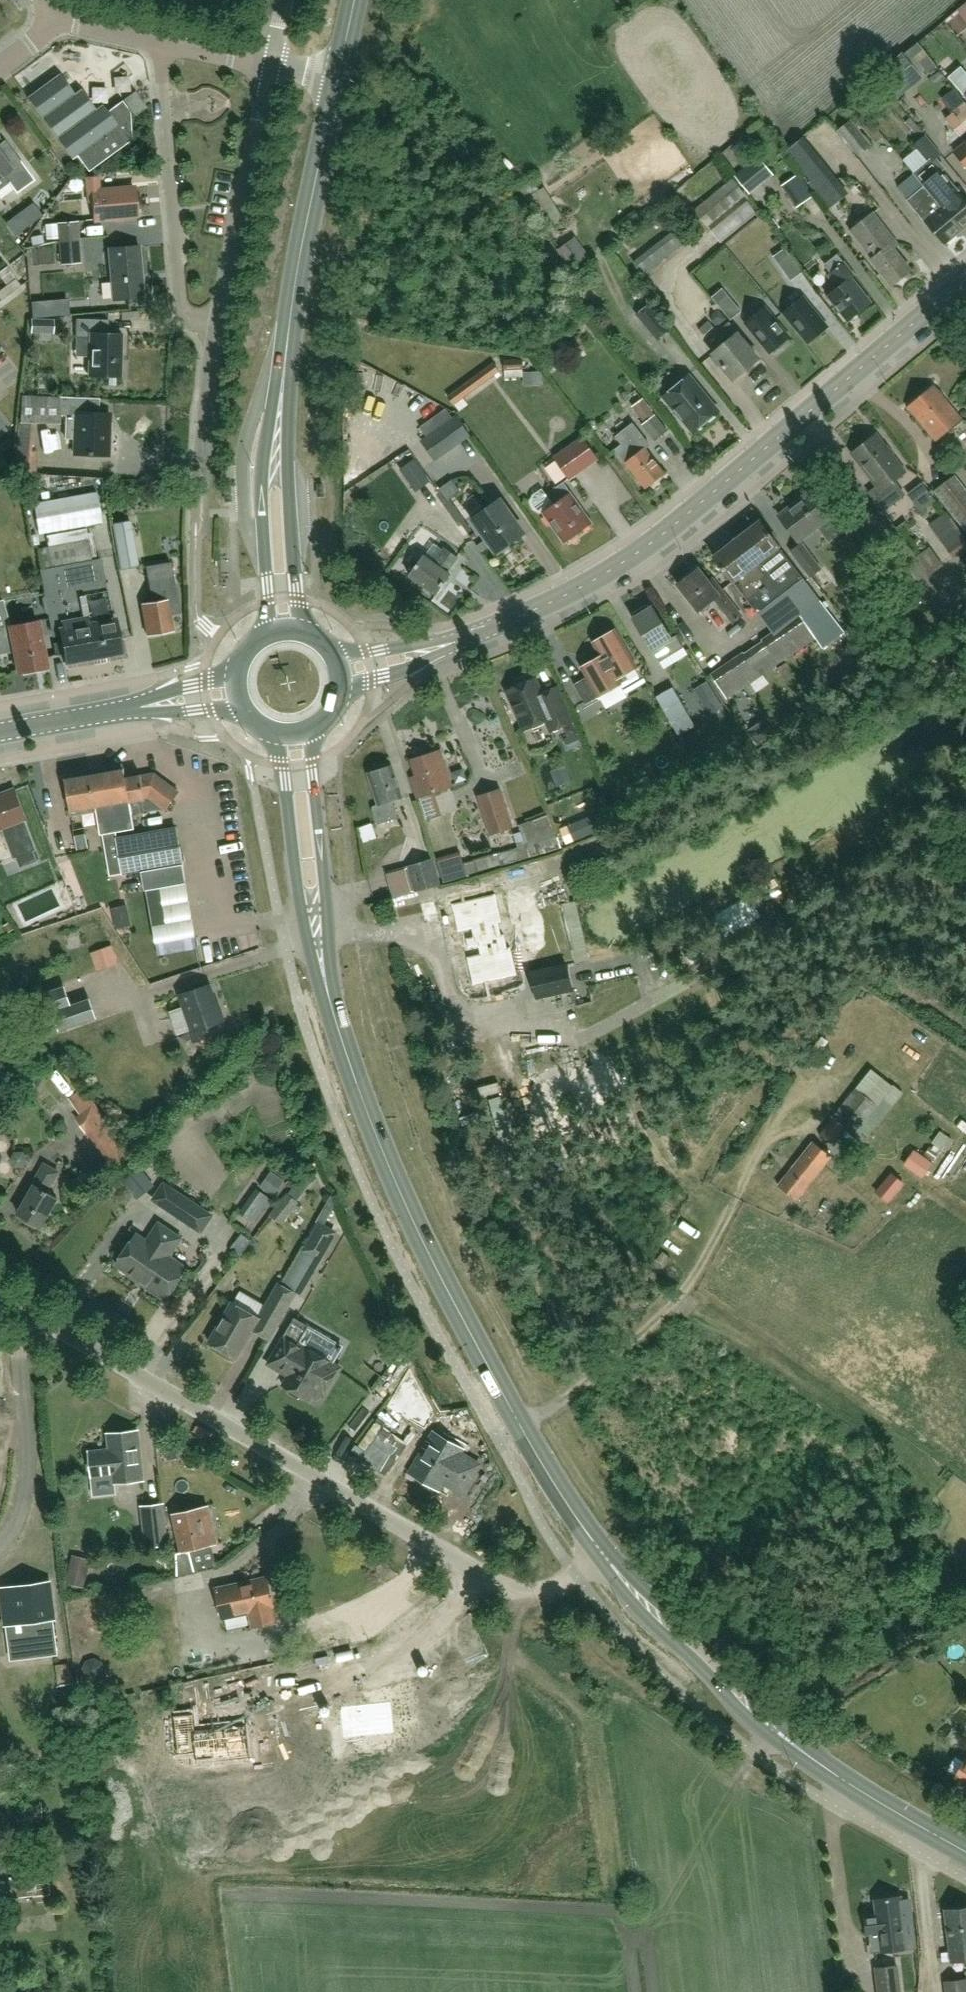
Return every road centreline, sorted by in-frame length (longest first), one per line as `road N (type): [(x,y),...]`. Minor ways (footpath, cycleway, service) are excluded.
road 1 (residential): [(605,1555),(540,1589),(510,1591),(0,1294)]
road 2 (primary): [(605,1555),(577,1525),(519,1426),(431,1256),(379,1148),(327,992)]
road 3 (tertiary): [(457,643),(604,574),(965,280)]
road 4 (primary): [(965,1850),(798,1748),(674,1639),(605,1555)]
road 5 (residential): [(154,42),(184,317),(218,324)]
road 6 (primary): [(283,362),(338,79)]
road 7 (primary): [(283,362),(261,455),(263,637)]
road 8 (primary): [(304,635),(286,480),(283,362)]
road 9 (unclassified): [(218,324),(271,66)]
road 10 (primary): [(272,736),(296,895),(327,992)]
road 11 (primary): [(327,992),(312,732)]
road 12 (unclassified): [(198,541),(218,324)]
road 13 (tertiary): [(339,697),(457,643)]
road 14 (primary): [(114,714),(241,713)]
road 15 (tertiary): [(457,643),(332,658)]
road 16 (primary): [(234,677),(114,714)]

